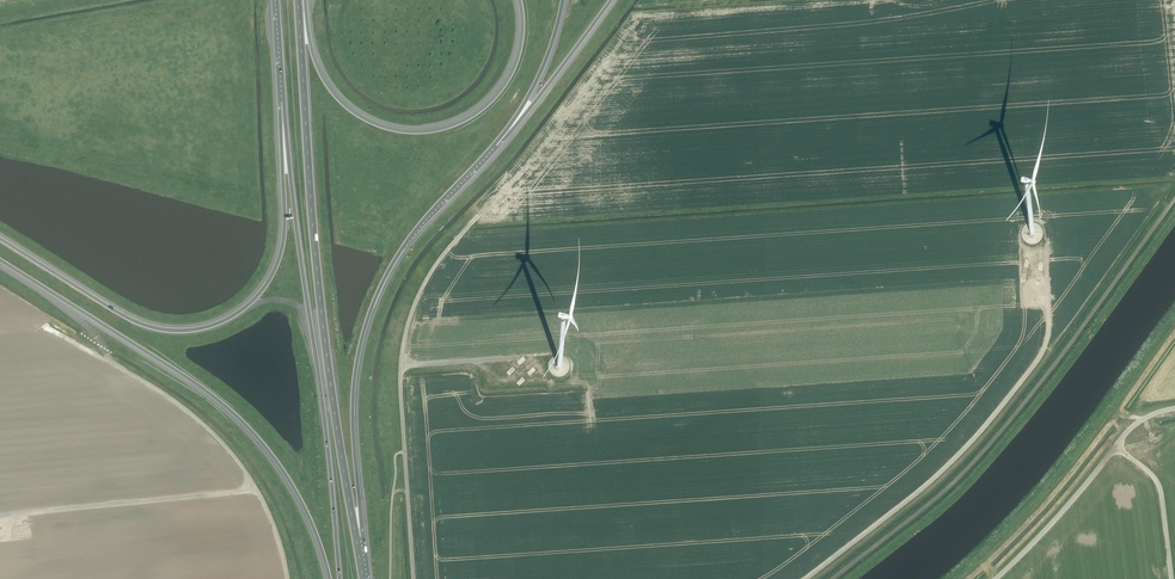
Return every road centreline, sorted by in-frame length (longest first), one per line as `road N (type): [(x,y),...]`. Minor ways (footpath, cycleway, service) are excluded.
road 1 (trunk): [(356,539),(314,242),(298,0)]
road 2 (unclassified): [(832,578),(973,462),(1174,198)]
road 3 (motorway): [(284,102),(279,262),(254,300),(226,320),(184,331),(143,325),(0,238)]
road 4 (trunk): [(284,102),(339,578)]
road 5 (motorway): [(0,260),(241,420),(295,490),(329,578)]
road 6 (motorway): [(356,539),(353,390),(367,321),(405,244),(495,144)]
road 7 (motorway): [(519,0),(519,53),(501,90),(464,120),(425,132),(377,125),(339,99),(317,65),(301,0)]
road 8 (track): [(1143,420),(1105,421),(1044,496),(960,578)]
road 9 (unclassified): [(997,578),(1130,429),(1174,409)]
road 10 (motorway): [(495,144),(611,0)]
road 11 (motorway): [(495,144),(539,77),(563,0)]
road 12 (unclassified): [(414,578),(405,452)]

